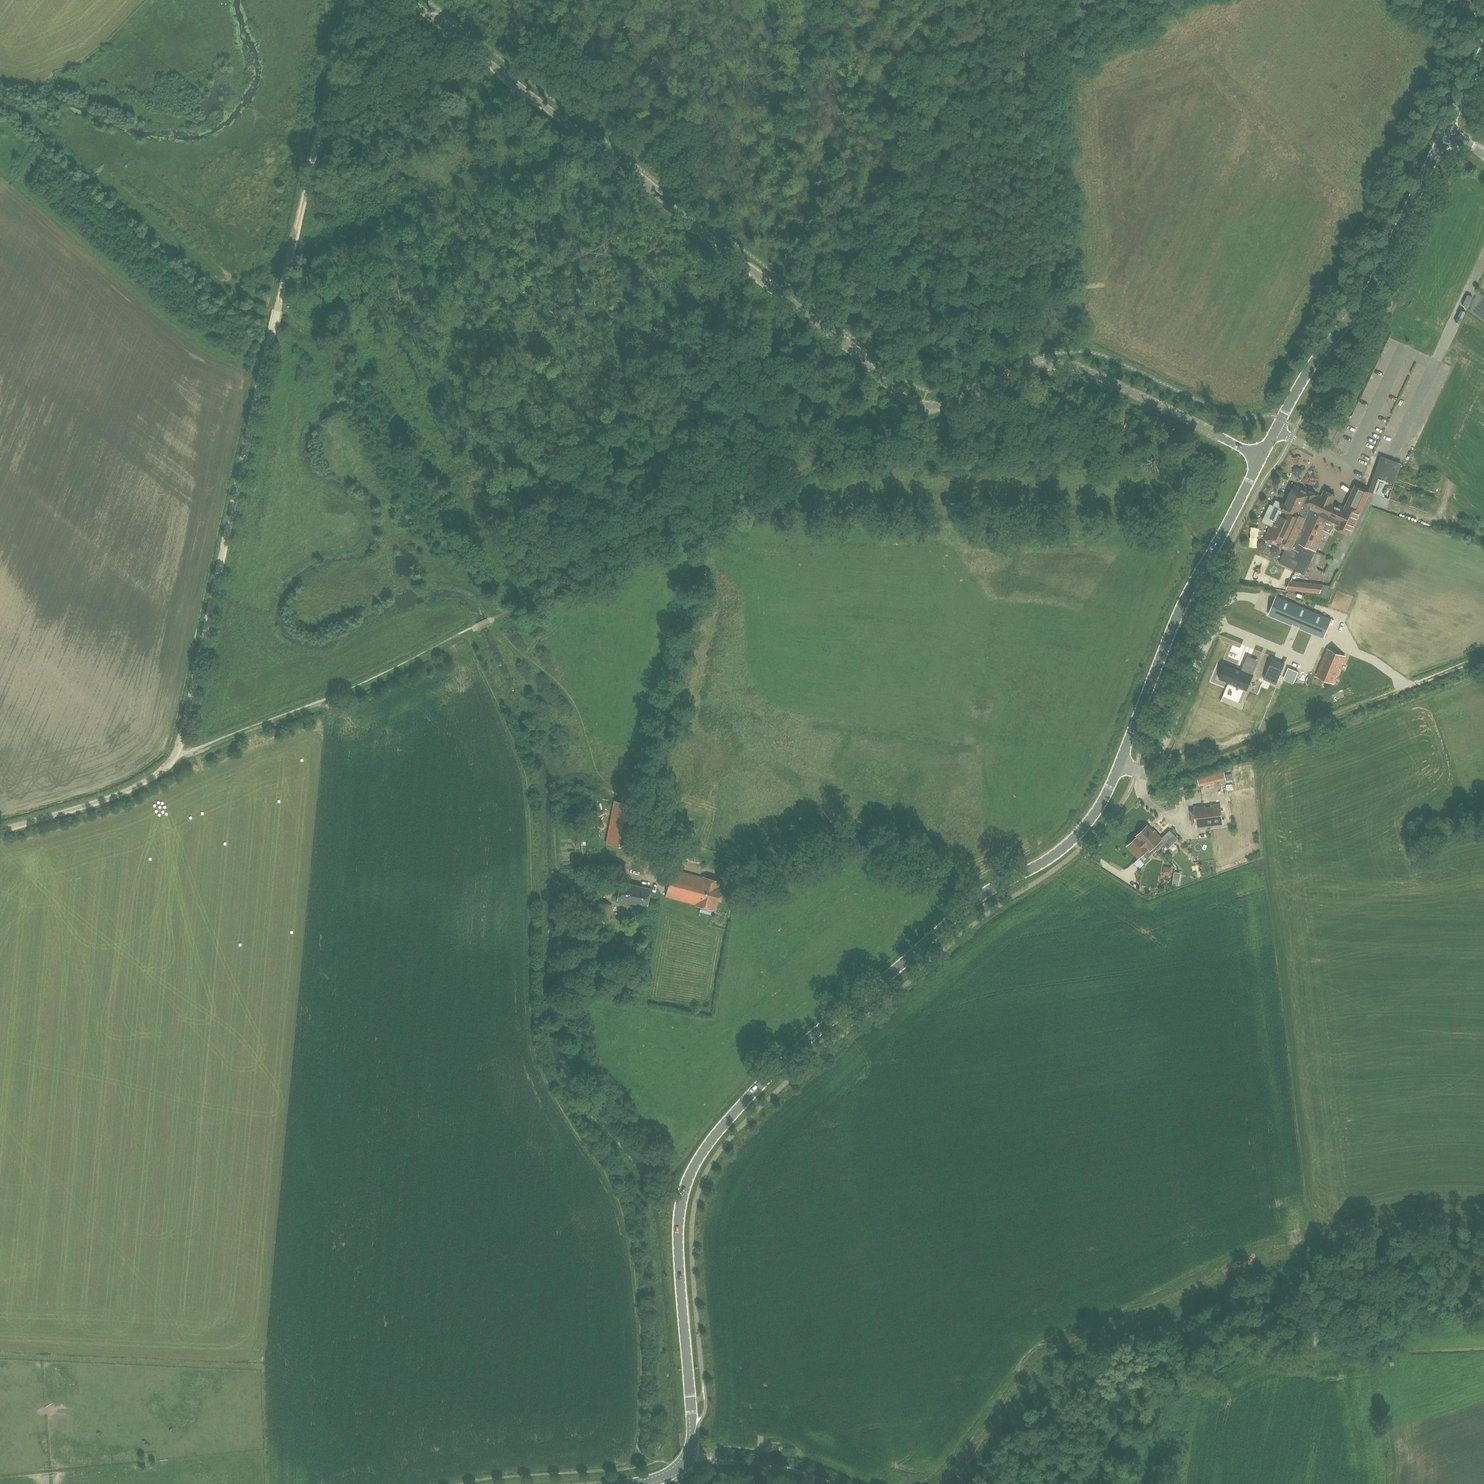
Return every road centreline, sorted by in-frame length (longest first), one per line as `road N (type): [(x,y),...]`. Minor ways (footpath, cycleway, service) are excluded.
road 1 (tertiary): [(1263,459),(1083,368),(1056,365),(931,419),(410,0)]
road 2 (tertiary): [(640,1483),(681,1465),(691,1448),(679,1207),(710,1144),(775,1073),(976,903),(1078,838),(1119,768)]
road 3 (track): [(173,756),(271,333)]
road 4 (tertiary): [(1263,459),(1310,369),(1358,313),(1444,136)]
road 5 (track): [(1483,661),(1146,774)]
road 6 (tertiary): [(1119,768),(1176,624),(1263,459)]
road 7 (track): [(276,311),(345,0)]
road 8 (residential): [(1119,768),(1146,774),(1153,765),(1216,624),(1269,648)]
road 9 (track): [(0,828),(115,793),(173,756)]
road 10 (track): [(686,1461),(827,1483)]

